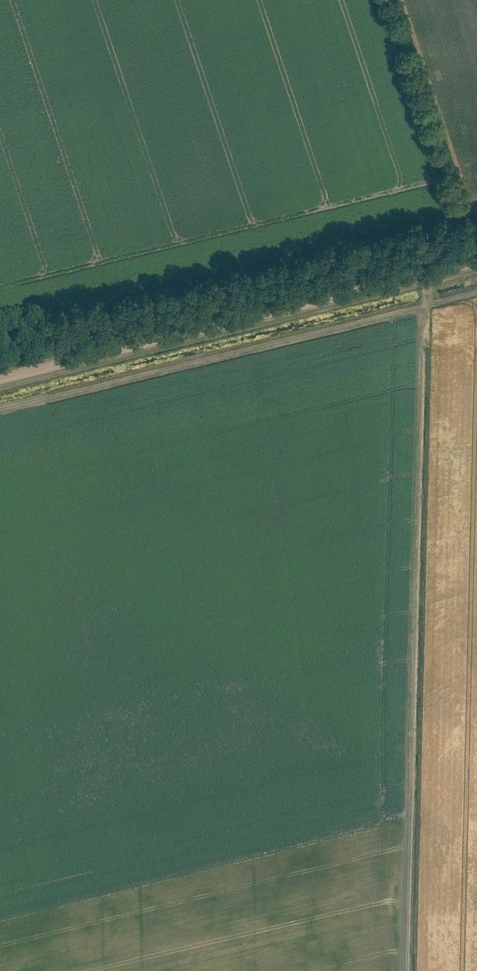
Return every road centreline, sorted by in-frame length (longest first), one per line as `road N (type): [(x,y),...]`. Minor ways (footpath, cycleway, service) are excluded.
road 1 (track): [(0,376),(476,258)]

